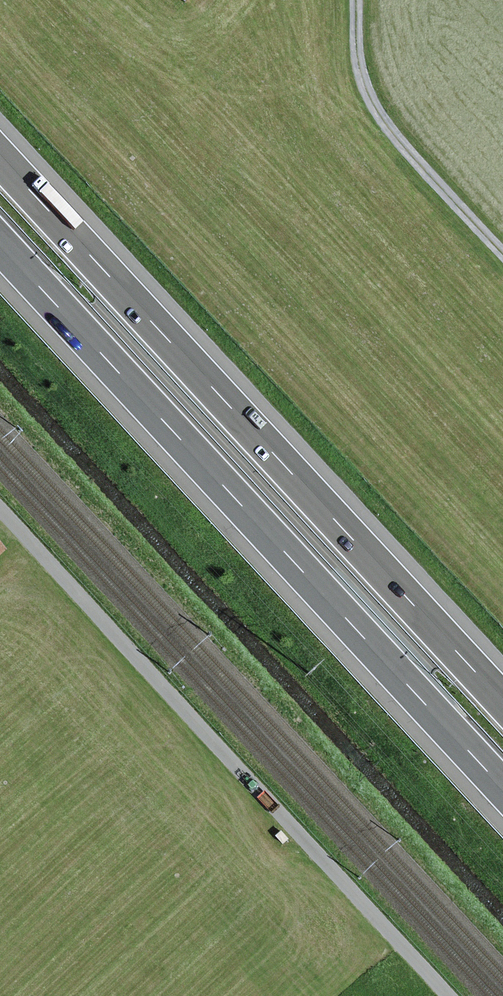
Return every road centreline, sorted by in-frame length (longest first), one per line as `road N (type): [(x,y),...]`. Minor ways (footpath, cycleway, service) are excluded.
road 1 (motorway): [(0,246),(502,790)]
road 2 (motorway): [(502,704),(0,161)]
road 3 (track): [(0,509),(448,995)]
road 4 (track): [(356,0),(363,82),(405,146),(502,249)]

